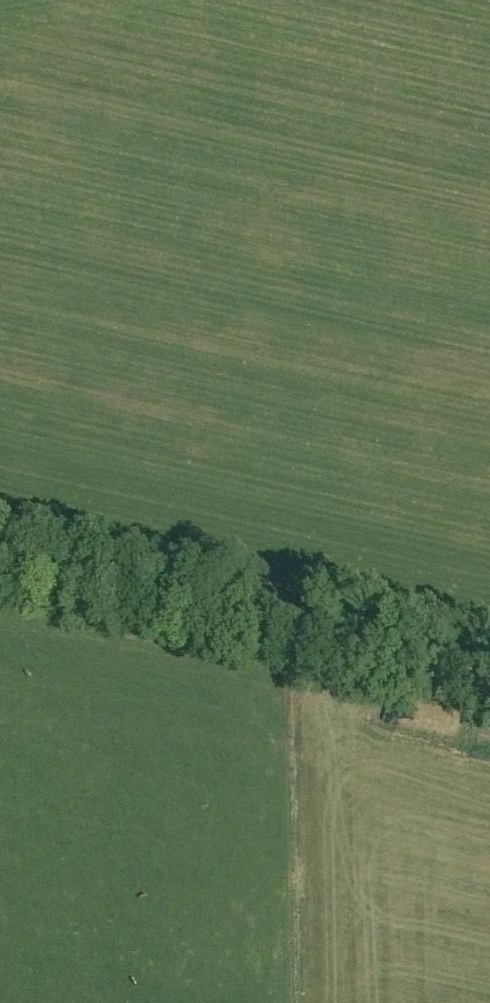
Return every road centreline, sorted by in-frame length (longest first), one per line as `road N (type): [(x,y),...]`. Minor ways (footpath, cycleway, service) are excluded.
road 1 (unclassified): [(489,673),(0,567)]

